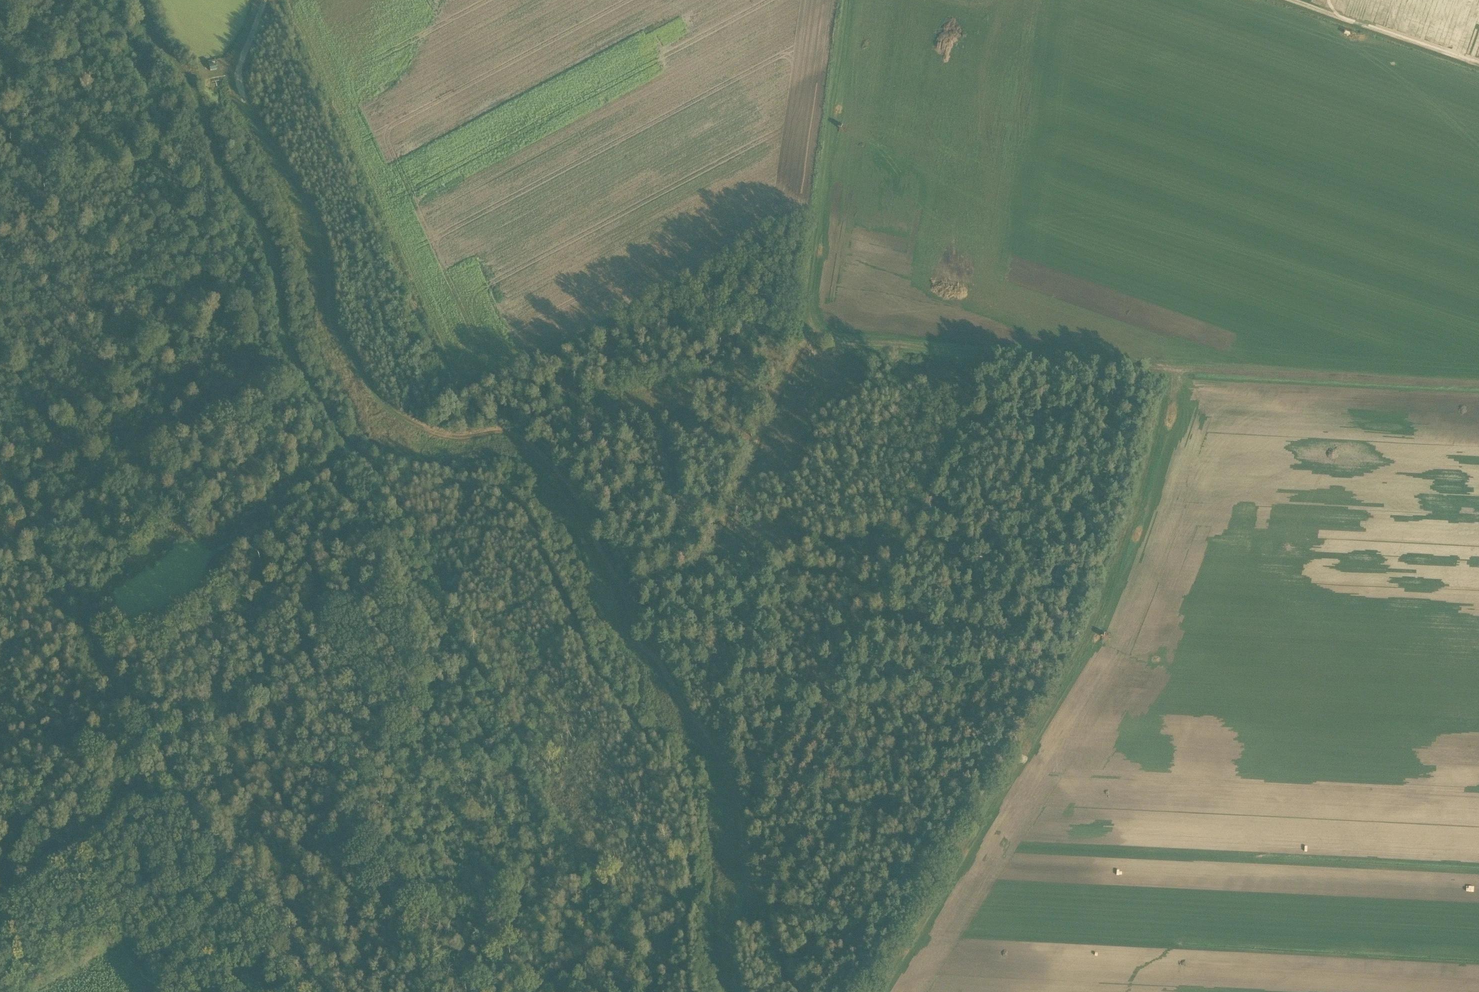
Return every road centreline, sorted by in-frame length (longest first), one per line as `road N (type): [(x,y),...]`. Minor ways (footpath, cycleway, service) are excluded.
road 1 (track): [(732,843),(706,739),(625,630),(566,485),(523,440),(497,426),(421,425),(384,407),(356,367),(338,331),(321,231),(231,66),(258,0)]
road 2 (track): [(868,991),(1097,607),(1176,365)]
road 3 (track): [(847,0),(807,298),(823,341),(1176,365)]
road 4 (track): [(314,991),(239,895),(30,527)]
road 5 (track): [(1176,365),(1478,383)]
road 6 (track): [(732,843),(766,931),(804,991)]
road 7 (track): [(732,843),(725,974),(733,991)]
road 8 (track): [(231,66),(188,75),(140,0)]

